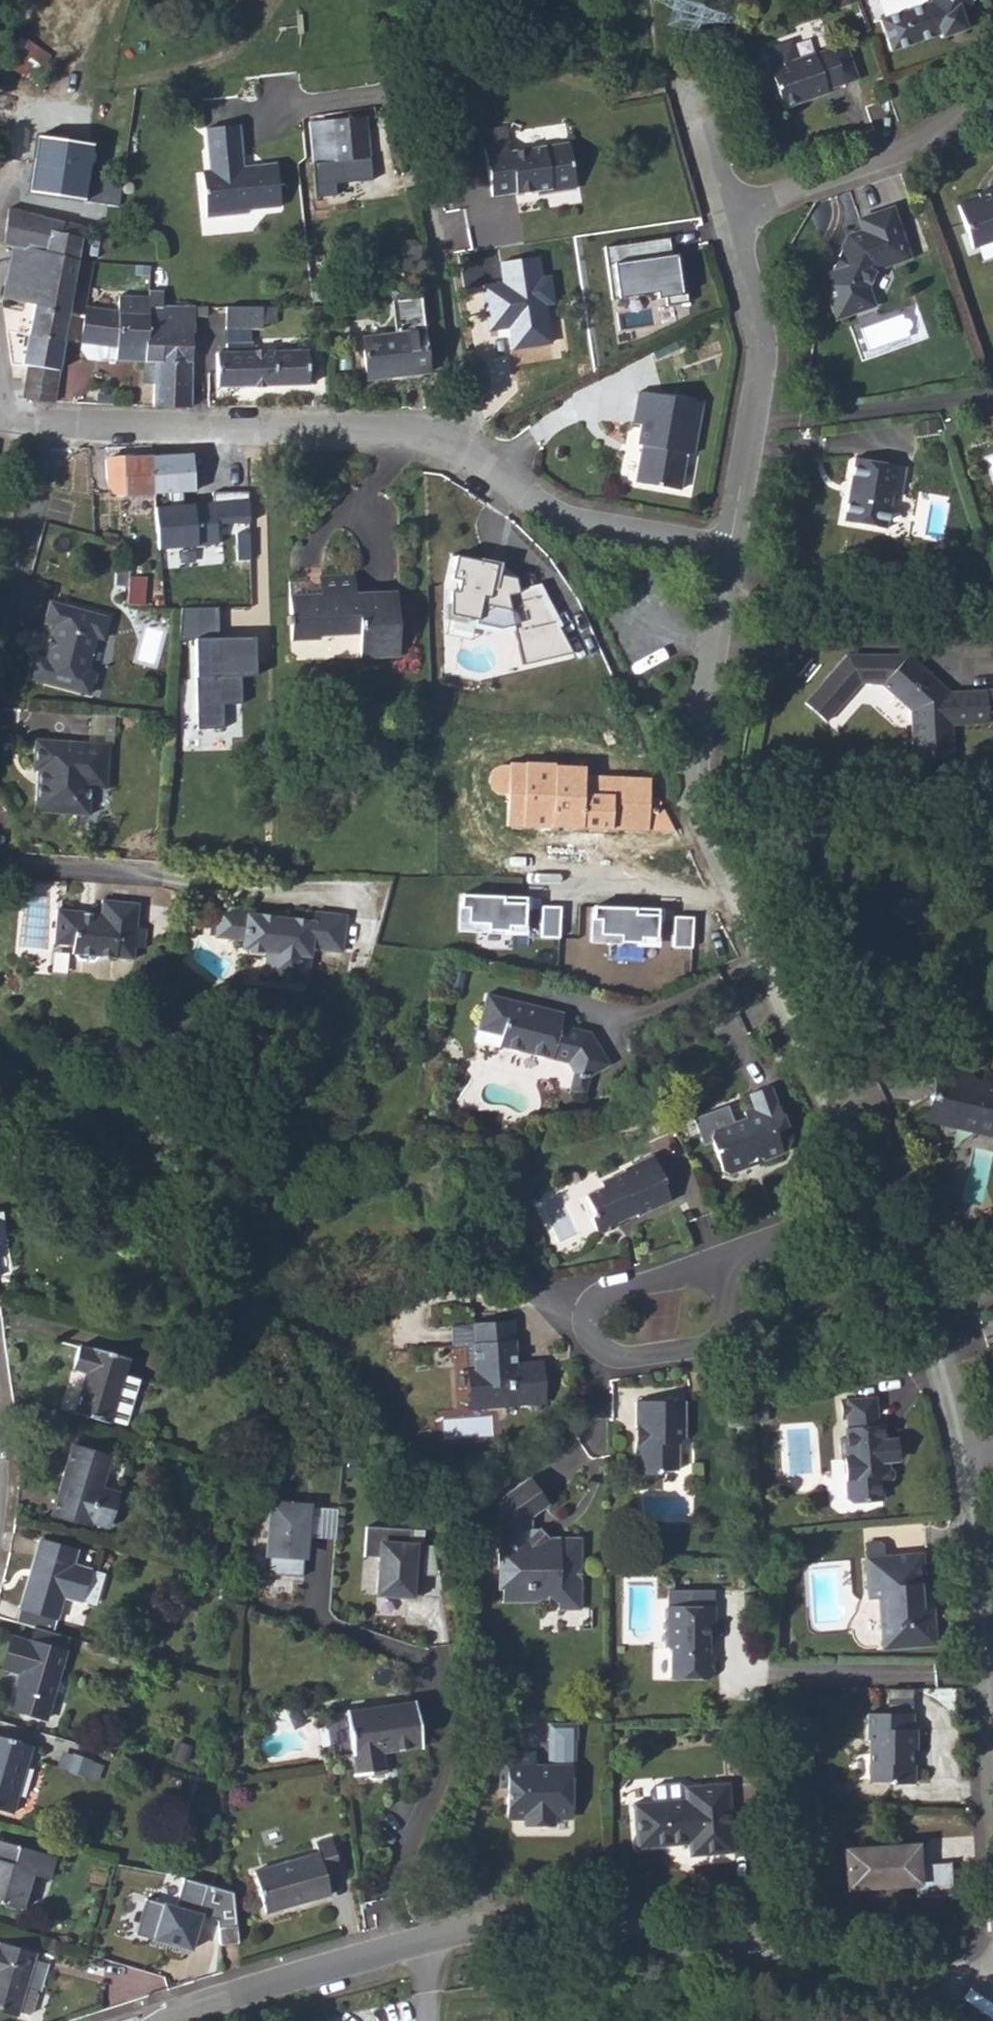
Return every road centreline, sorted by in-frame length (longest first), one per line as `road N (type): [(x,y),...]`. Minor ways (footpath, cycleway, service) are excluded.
road 1 (residential): [(723,556),(691,541),(555,517),(458,440),(390,428),(61,427),(0,650)]
road 2 (residential): [(992,1988),(782,1953),(524,1924),(339,1961),(144,2020)]
road 3 (residential): [(877,1206),(813,1054),(692,816),(723,556)]
road 4 (residential): [(991,1669),(941,1358),(877,1206)]
road 5 (residential): [(724,213),(758,327),(760,413),(723,556)]
road 6 (residential): [(720,1260),(594,1297),(586,1310),(591,1331),(604,1348),(636,1355),(717,1342),(733,1331),(738,1311)]
road 7 (residential): [(992,88),(903,152),(724,213)]
road 8 (residential): [(877,1206),(720,1260)]
road 9 (residential): [(0,861),(141,879)]
road 10 (residential): [(724,213),(681,87)]

